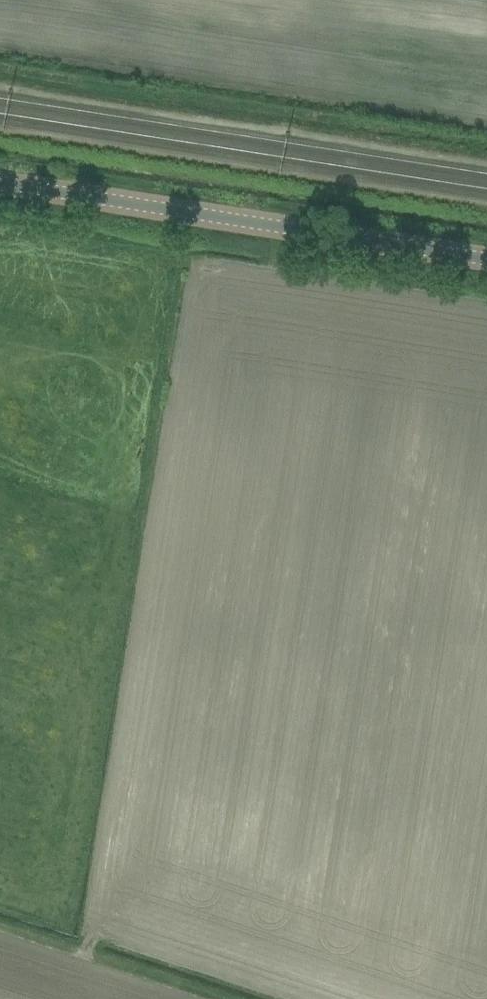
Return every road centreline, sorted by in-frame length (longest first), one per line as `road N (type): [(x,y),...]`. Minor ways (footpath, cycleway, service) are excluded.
road 1 (tertiary): [(486,258),(0,182)]

